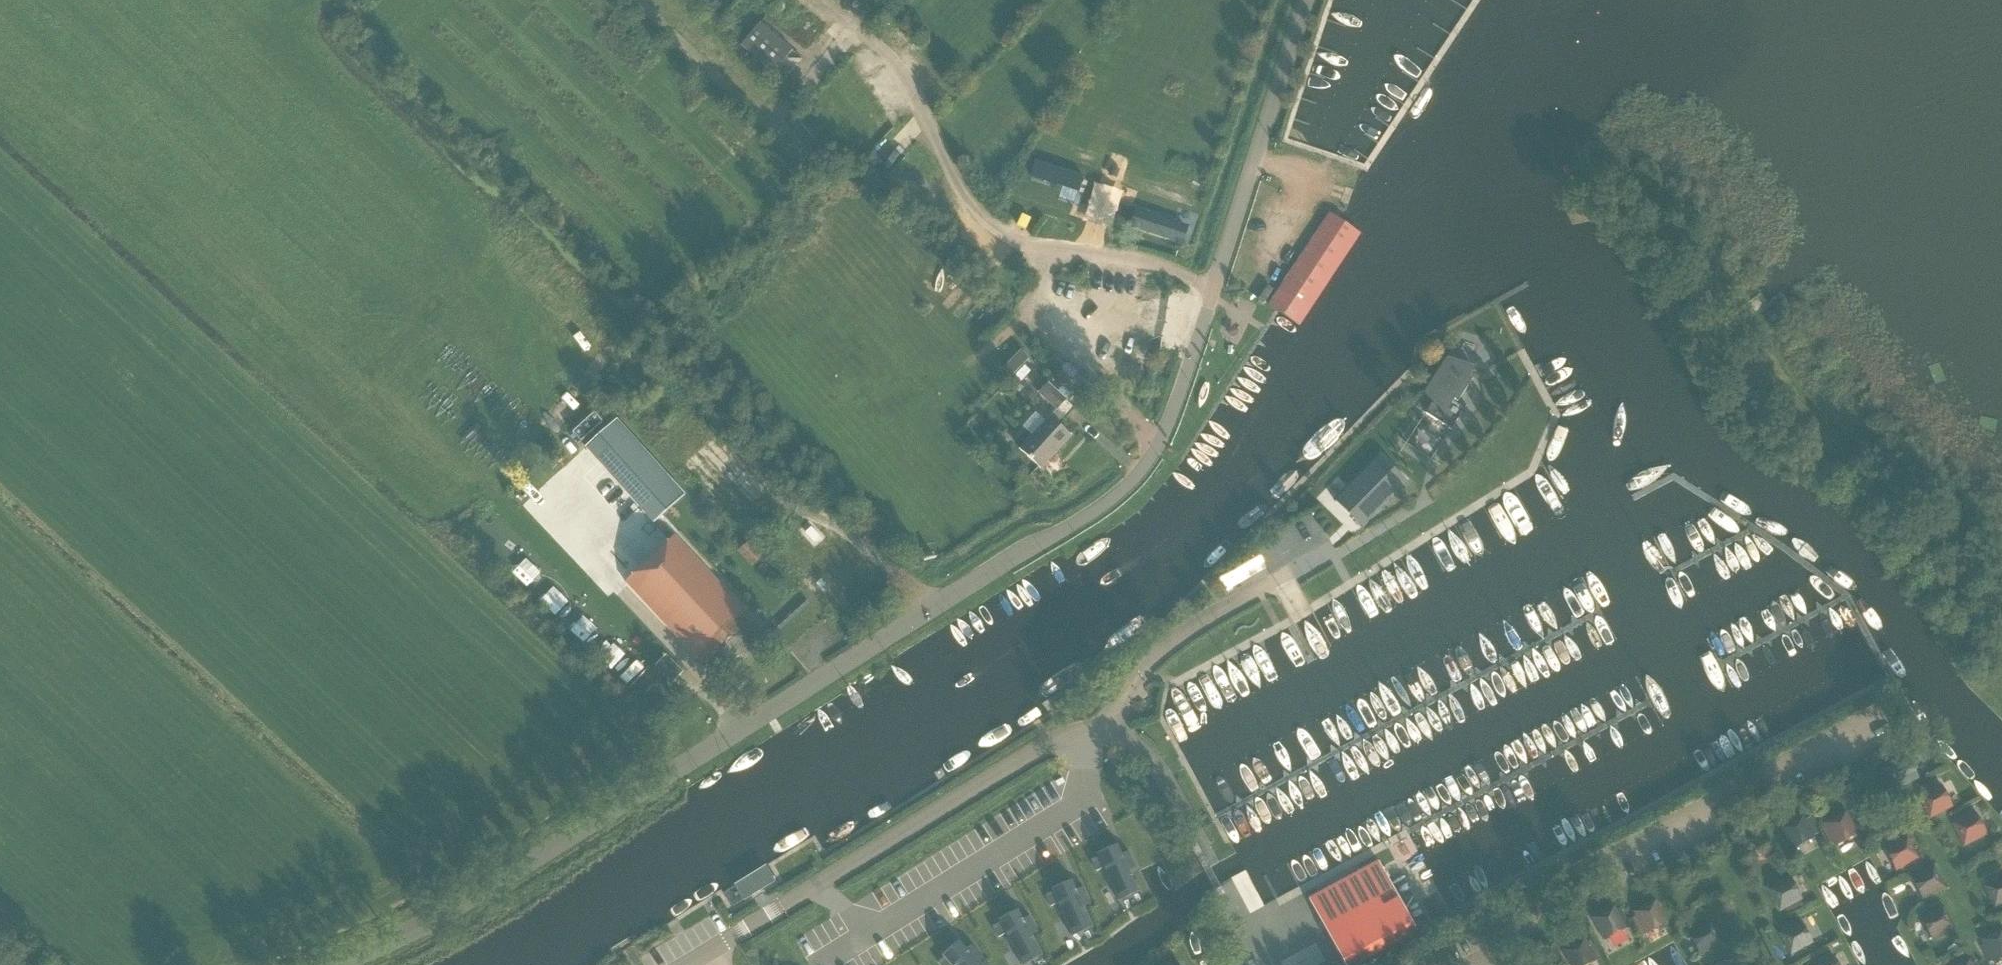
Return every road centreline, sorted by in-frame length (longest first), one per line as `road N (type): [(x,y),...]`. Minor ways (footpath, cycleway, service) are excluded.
road 1 (tertiary): [(315,964),(592,817),(1098,511),(1132,482),(1163,439),(1184,383),(1307,0)]
road 2 (residential): [(1473,964),(1517,941),(1569,875),(1860,729)]
road 3 (unclassified): [(712,950),(1064,736),(1106,730)]
road 4 (residential): [(1201,857),(1140,738),(1106,730)]

